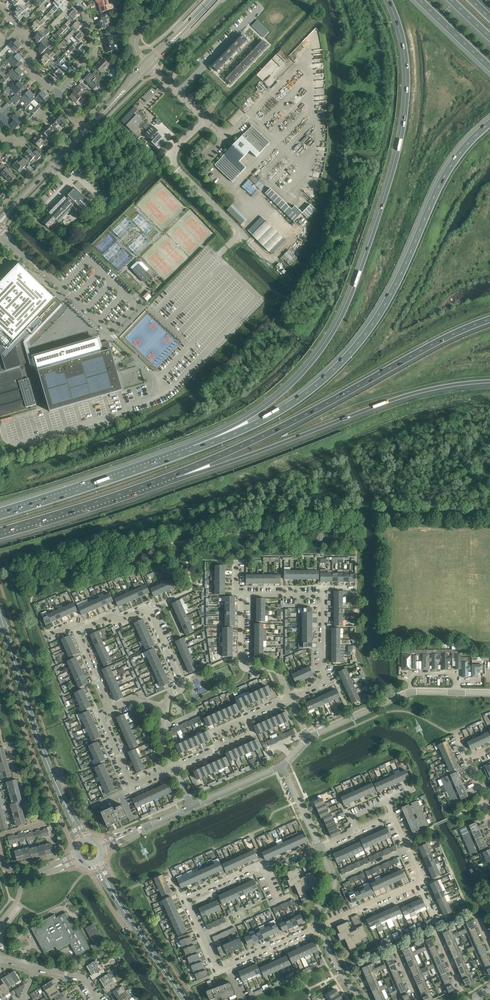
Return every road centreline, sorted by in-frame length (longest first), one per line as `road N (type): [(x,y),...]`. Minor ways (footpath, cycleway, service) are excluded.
road 1 (motorway): [(390,0),(407,59),(406,113),(347,305),(312,363),(282,393),(195,449)]
road 2 (motorway): [(489,123),(454,162),(388,299),(341,363),(284,409),(195,449)]
road 3 (motorway): [(176,474),(489,319)]
road 4 (residential): [(320,848),(185,899),(219,971),(318,927)]
road 5 (residential): [(290,698),(277,671),(242,665),(245,595),(323,595),(323,683),(299,694)]
road 6 (motorway): [(176,474),(215,468),(406,396),(489,382)]
road 7 (unclassified): [(165,394),(0,228)]
road 8 (unclassified): [(217,257),(242,233),(172,161),(206,119),(178,92)]
road 9 (motorway): [(195,449),(0,515)]
road 10 (secondary): [(63,799),(0,614)]
road 11 (residential): [(164,708),(182,684),(150,608),(78,632)]
road 12 (motorway): [(0,532),(176,474)]
road 13 (residential): [(419,883),(392,815),(320,848)]
road 14 (residential): [(178,92),(262,6)]

